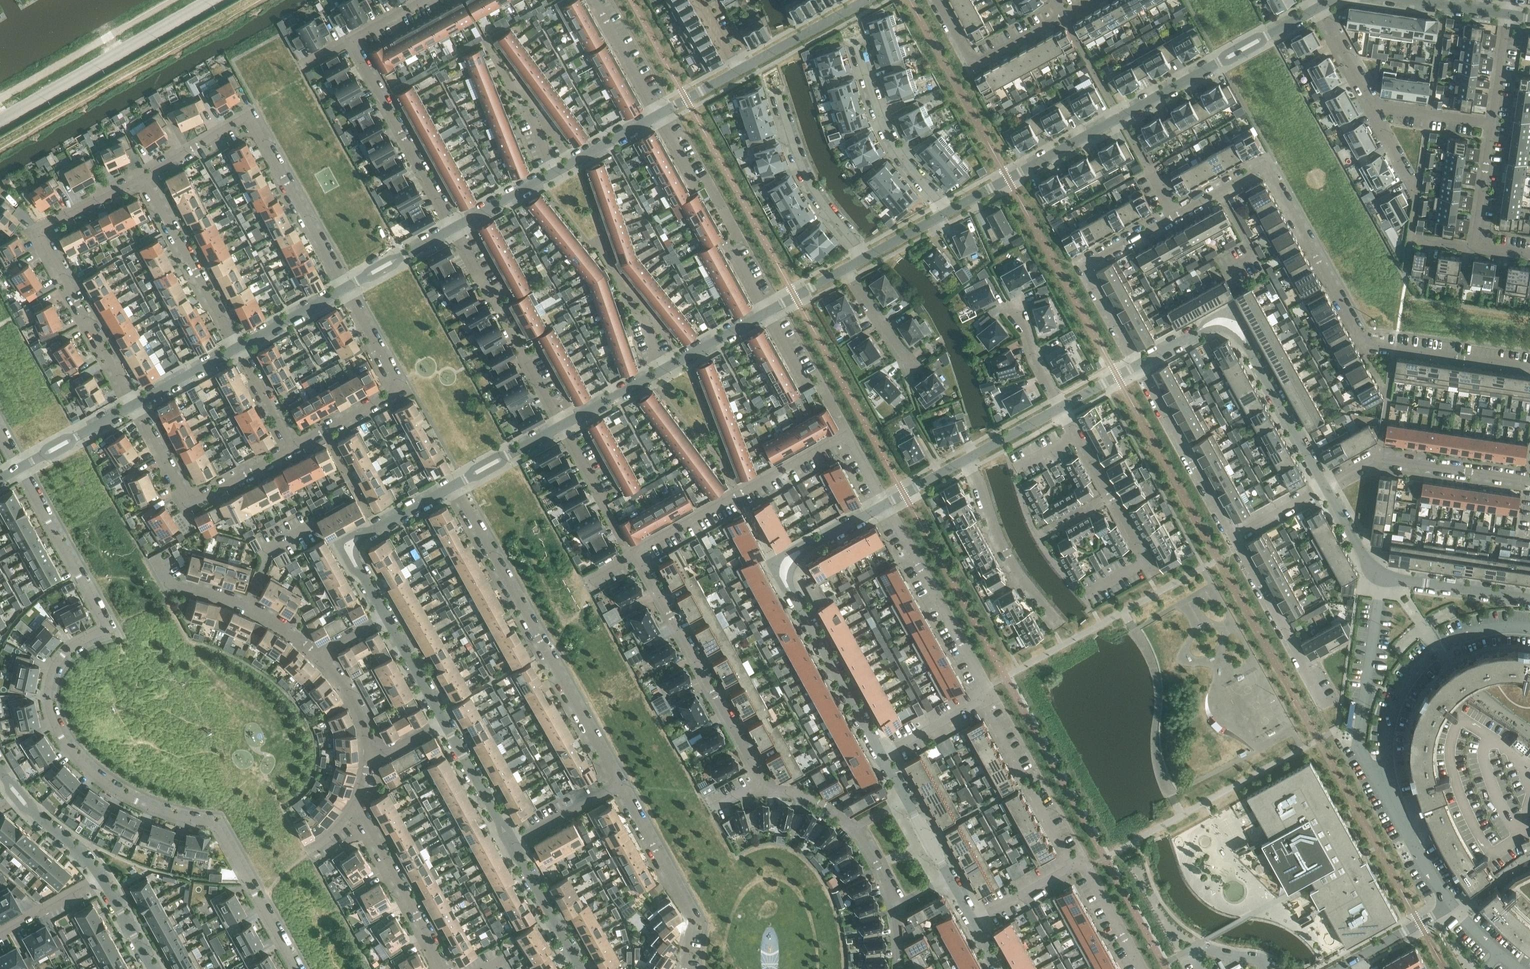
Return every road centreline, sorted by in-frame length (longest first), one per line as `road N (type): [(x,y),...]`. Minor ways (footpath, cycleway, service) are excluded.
road 1 (residential): [(17,469),(108,628),(66,654),(53,676),(52,708),(66,739),(115,791),(222,833),(297,968)]
road 2 (residential): [(1529,366),(1366,342),(1267,165),(1086,267)]
road 3 (residential): [(849,434),(636,551),(764,789)]
road 4 (tertiary): [(1529,630),(1453,643),(1405,688),(1387,740),(1392,798),(1452,907),(1357,958)]
road 5 (residential): [(1317,8),(947,213)]
road 6 (residential): [(454,484),(618,781)]
road 7 (residential): [(882,757),(780,568),(886,505)]
road 8 (residential): [(344,289),(254,123),(153,175)]
road 9 (residential): [(1140,364),(1230,315),(1325,484)]
road 10 (residential): [(1325,484),(1369,567),(1382,577),(1529,600)]
road 11 (tertiary): [(206,0),(0,118)]
road 12 (residential): [(293,447),(189,503),(135,404)]
road 13 (residential): [(886,505),(994,693)]
road 14 (residential): [(453,227),(353,37)]
road 15 (residential): [(1325,484),(1376,457),(1529,478)]
road 16 (residential): [(618,781),(693,917),(685,968)]
road 17 (residential): [(454,484),(353,543),(352,559),(385,618)]
road 18 (residential): [(1232,536),(1140,364)]
road 19 (residential): [(135,404),(43,232)]
road 20 (residential): [(856,44),(891,142),(947,213)]
road 21 (residential): [(1054,629),(1005,556),(972,457)]
road 22 (residential): [(1325,704),(1232,536)]
road 23 (residential): [(239,346),(153,175)]
road 24 (residential): [(994,693),(1085,860)]
road 25 (residential): [(777,94),(818,202),(865,259)]
road 26 (residential): [(357,803),(446,968)]
road 27 (residential): [(156,576),(249,603),(321,654)]
road 28 (residential): [(1063,13),(972,63),(937,0)]
road 29 (residential): [(510,840),(580,968)]
road 30 (residential): [(866,0),(740,70)]
road 31 (residential): [(443,719),(510,840)]
road 32 (residential): [(135,404),(17,469)]
road 33 (residential): [(593,0),(660,114)]
road 34 (residential): [(882,757),(994,693)]
road 35 (residential): [(974,922),(1085,860)]
road 36 (residential): [(453,227),(344,289)]
road 37 (residential): [(153,175),(43,232)]
road 38 (residential): [(510,840),(618,781)]
road 39 (residential): [(1085,860),(1144,968)]
road 40 (residential): [(1475,246),(1492,125)]
road 41 (residential): [(561,426),(454,484)]
road 42 (residential): [(769,311),(662,369)]
road 43 (residential): [(1373,107),(1492,125)]
road 44 (residential): [(399,390),(293,447)]

